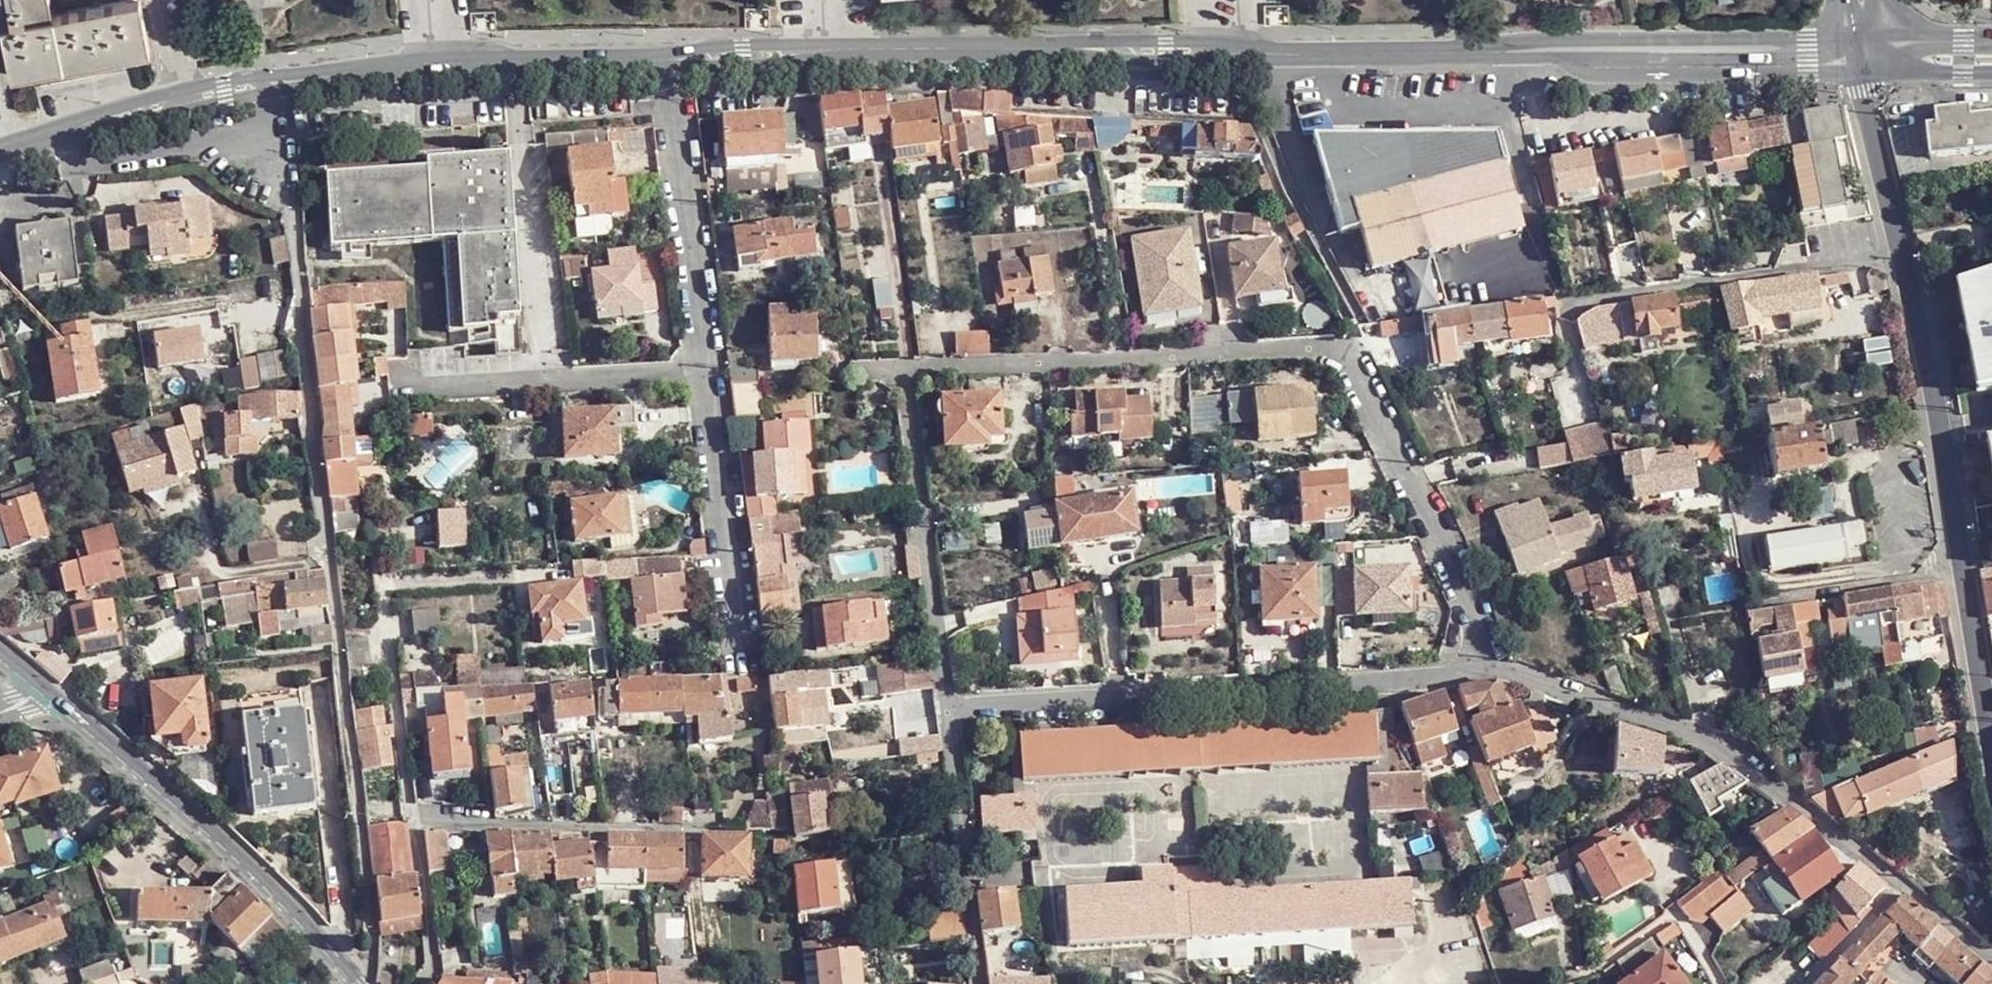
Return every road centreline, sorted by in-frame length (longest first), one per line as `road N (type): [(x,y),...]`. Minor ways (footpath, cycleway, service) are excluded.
road 1 (residential): [(1863,55),(1231,47),(674,58)]
road 2 (residential): [(277,84),(370,920)]
road 3 (residential): [(1475,663),(1467,603),(1344,353),(905,369)]
road 4 (residential): [(948,709),(1475,663)]
road 5 (residential): [(1902,888),(1716,747),(1475,663)]
road 6 (tertiary): [(357,983),(250,869),(42,694)]
road 7 (residential): [(674,58),(383,63),(277,84)]
road 8 (residential): [(1563,302),(1904,258)]
road 9 (residential): [(905,369),(948,709)]
road 10 (tertiary): [(1904,258),(1966,575)]
road 11 (residential): [(706,368),(674,58)]
road 12 (residential): [(741,654),(706,368)]
road 13 (residential): [(277,84),(194,99),(0,155)]
road 14 (residential): [(948,709),(979,983)]
road 15 (residential): [(451,388),(706,368)]
road 16 (residential): [(1966,575),(1759,606)]
road 17 (tertiary): [(1863,55),(1865,98),(1904,258)]
road 18 (residential): [(1721,983),(1674,918),(1592,972),(1567,978)]
road 19 (tertiary): [(1966,575),(1991,725)]
road 20 (residential): [(1902,888),(1807,983)]

